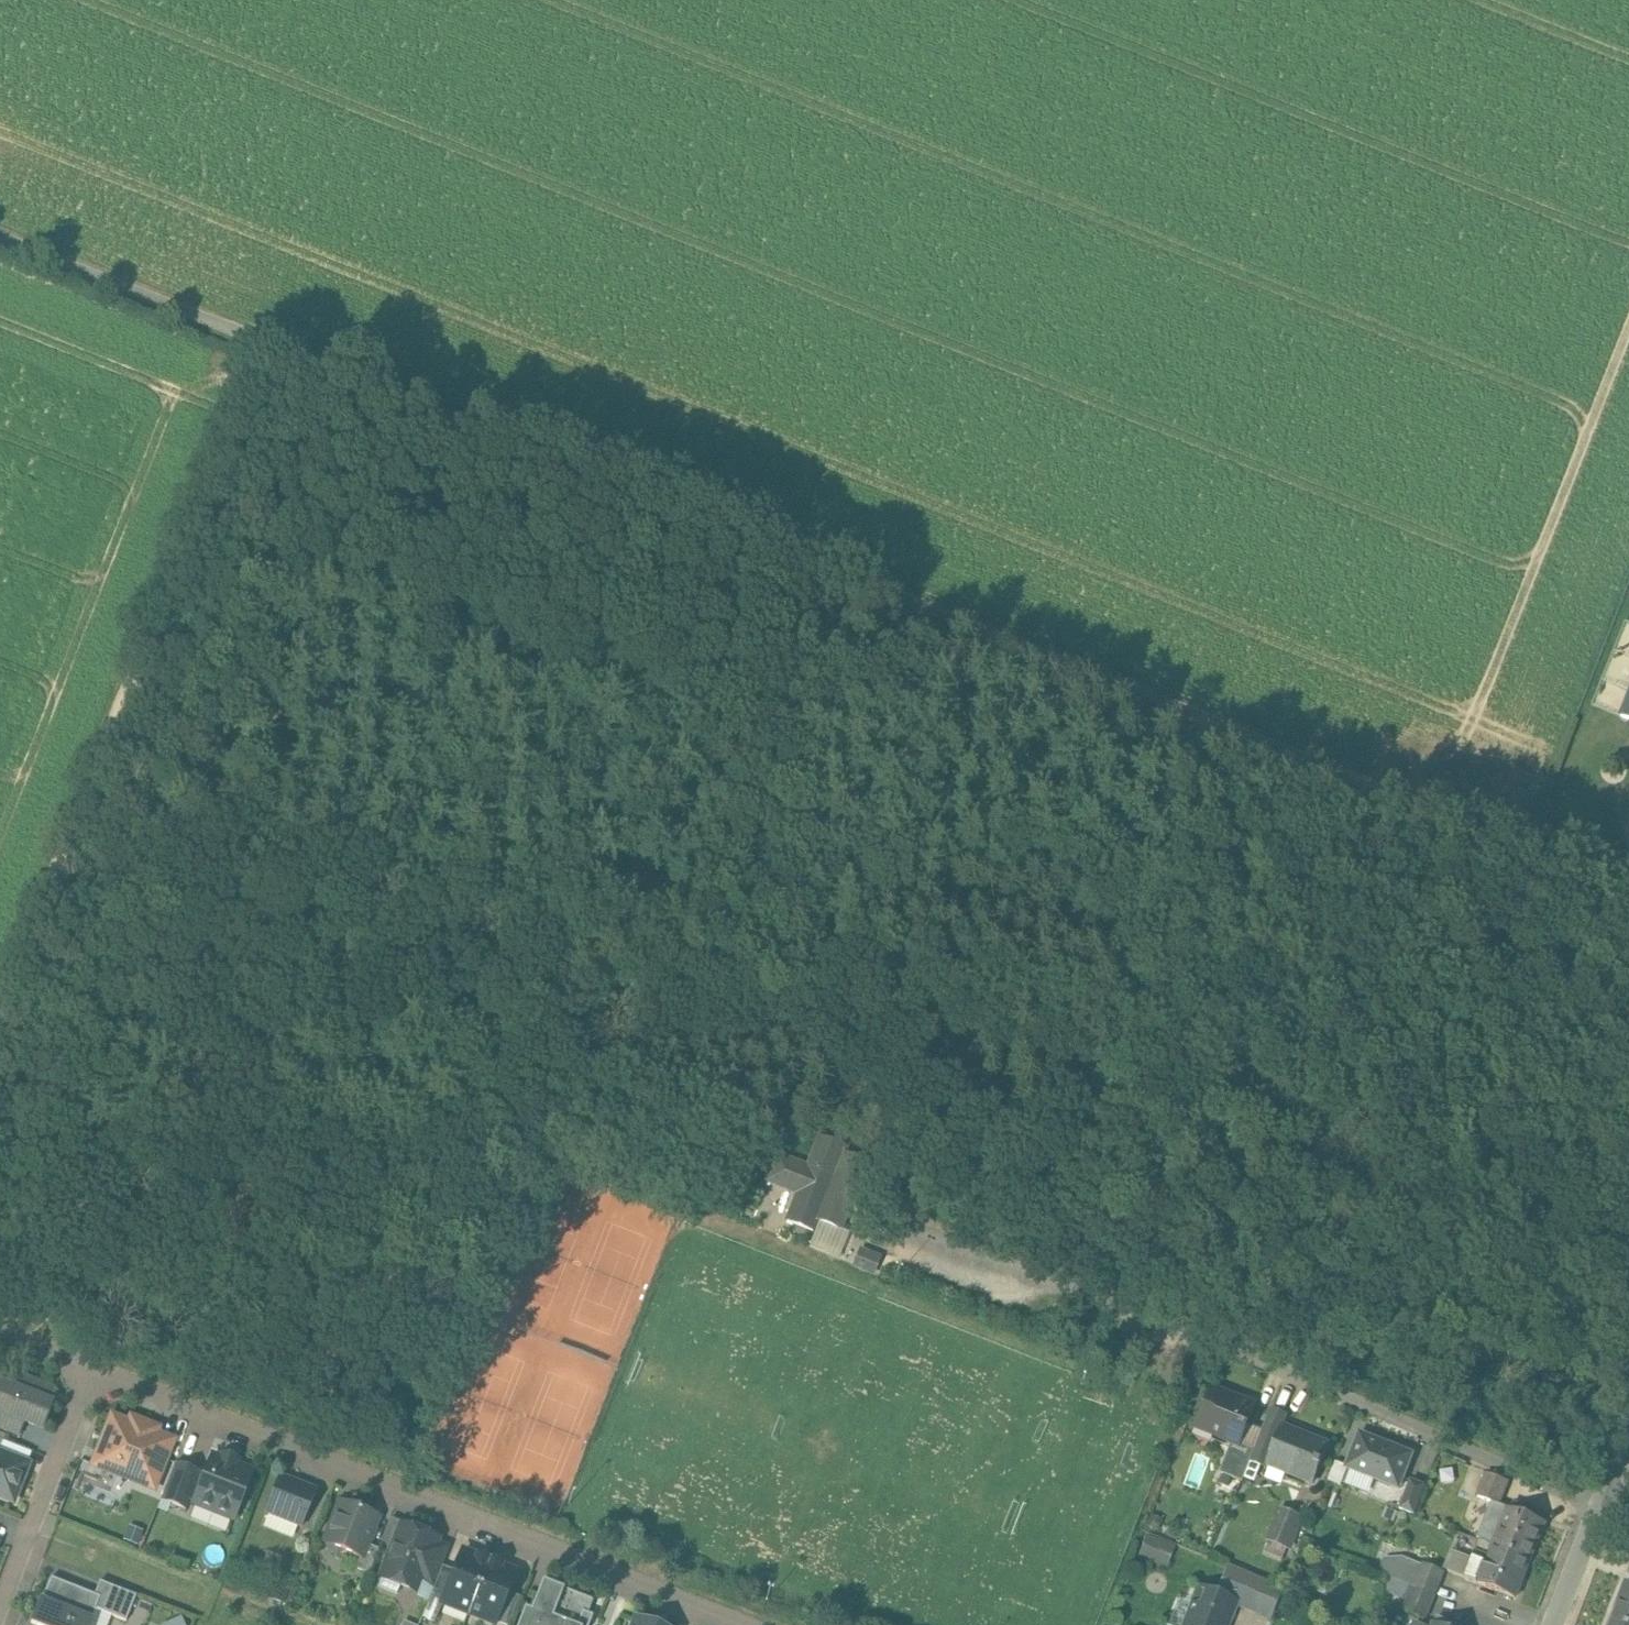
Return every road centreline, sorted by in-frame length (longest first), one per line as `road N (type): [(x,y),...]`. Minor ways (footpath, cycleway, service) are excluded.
road 1 (track): [(1628,885),(0,231)]
road 2 (residential): [(1606,1495),(902,1223)]
road 3 (track): [(0,1032),(268,335)]
road 4 (residential): [(765,1624),(114,1365)]
road 5 (residential): [(114,1365),(19,1624)]
road 6 (residential): [(1555,1624),(1606,1495)]
road 7 (residential): [(114,1365),(0,1320)]

